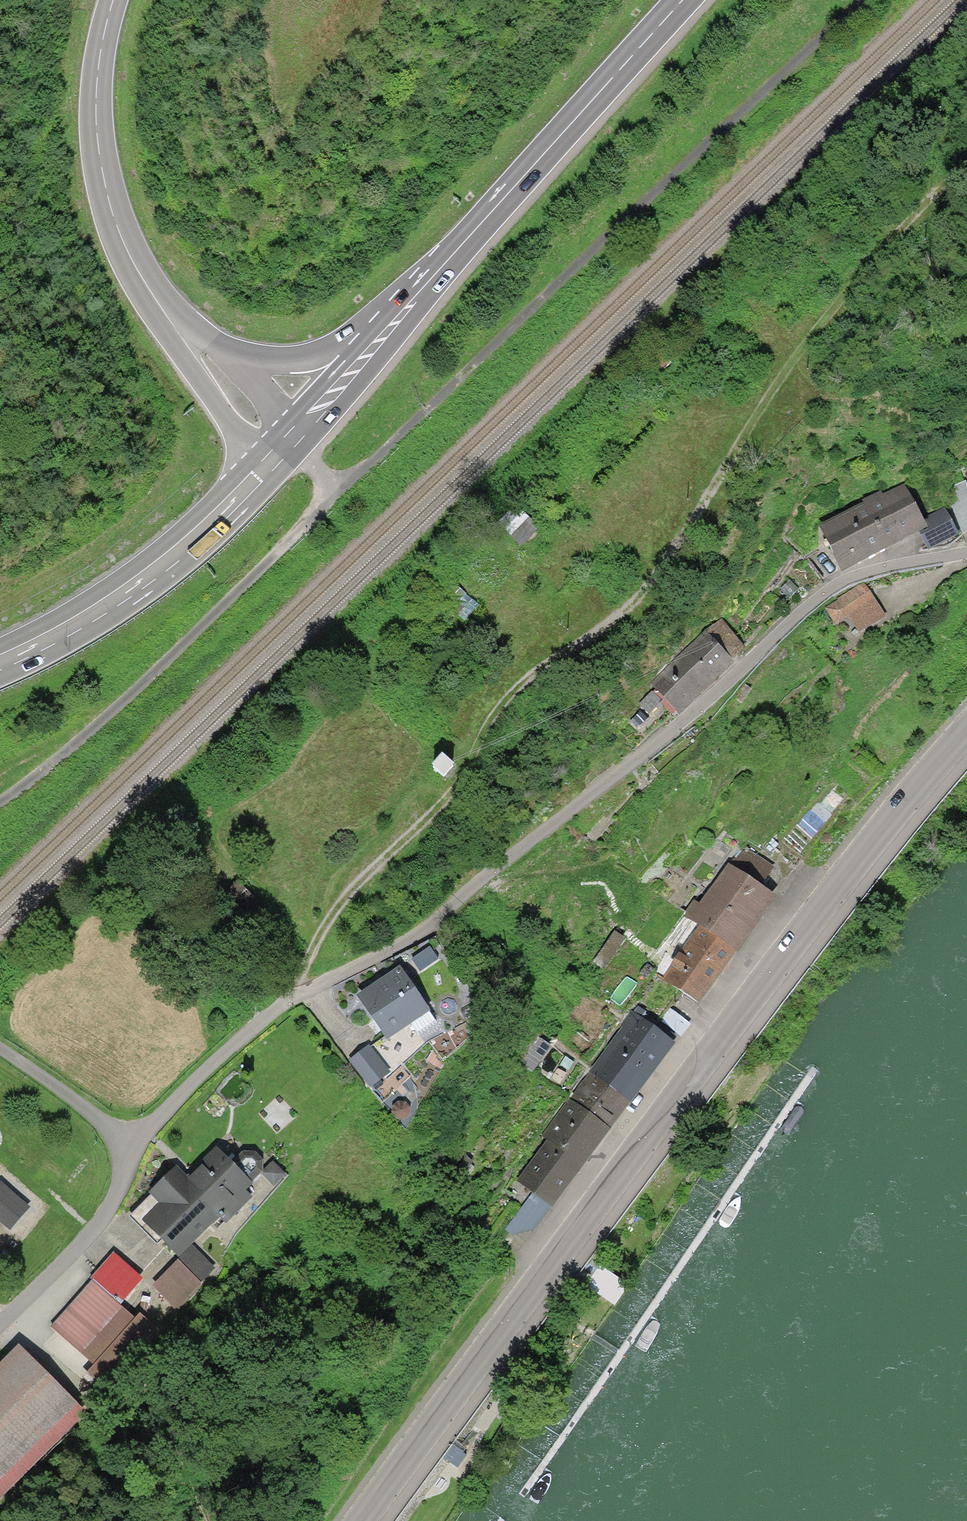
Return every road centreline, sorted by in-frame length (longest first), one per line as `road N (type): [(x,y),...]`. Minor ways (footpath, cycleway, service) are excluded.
road 1 (track): [(966,186),(940,204),(825,327),(769,404),(685,552),(615,626),(510,700),(488,731),(476,770),(324,917),(300,962),(306,992)]
road 2 (residential): [(966,557),(884,564),(840,581),(419,934),(263,1019),(132,1144)]
road 3 (secondary): [(966,734),(824,906),(359,1520)]
road 4 (track): [(333,484),(852,0)]
road 5 (track): [(0,793),(71,740),(333,484),(283,451)]
road 6 (trunk): [(283,451),(206,528),(115,597),(0,657)]
road 7 (tertiary): [(177,317),(128,256),(95,153),(92,102),(108,0)]
road 8 (primary): [(526,174),(685,0)]
road 9 (residential): [(0,1326),(81,1246),(115,1197),(132,1144)]
road 10 (tertiary): [(406,307),(295,355),(222,349)]
road 11 (primary): [(406,307),(283,451)]
road 12 (primary): [(526,174),(406,307)]
road 13 (tertiary): [(177,317),(223,411),(283,451)]
road 14 (unclassified): [(132,1144),(0,1049)]
road 15 (tertiary): [(283,451),(279,401),(222,349)]

